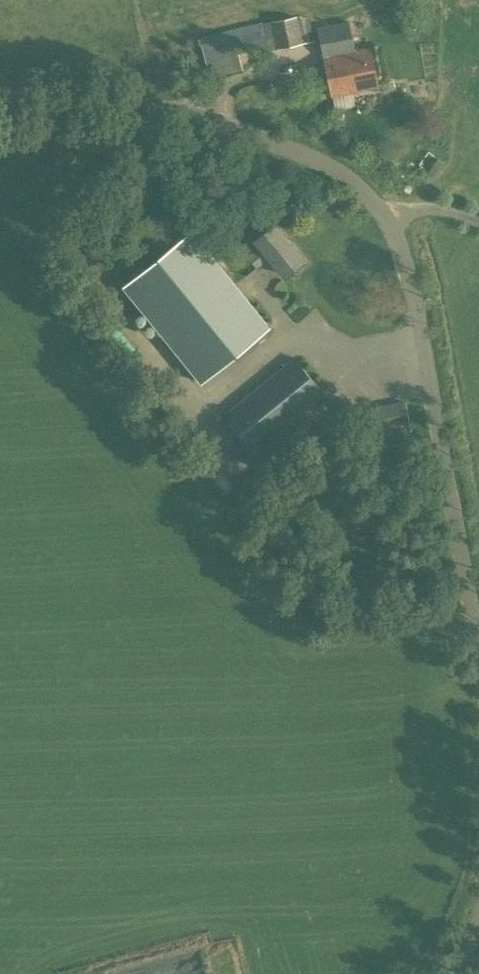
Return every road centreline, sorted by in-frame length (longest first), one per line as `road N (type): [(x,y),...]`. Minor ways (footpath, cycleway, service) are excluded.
road 1 (unclassified): [(478,634),(415,278),(386,211),(345,172),(291,141),(194,108),(112,100),(0,105)]

